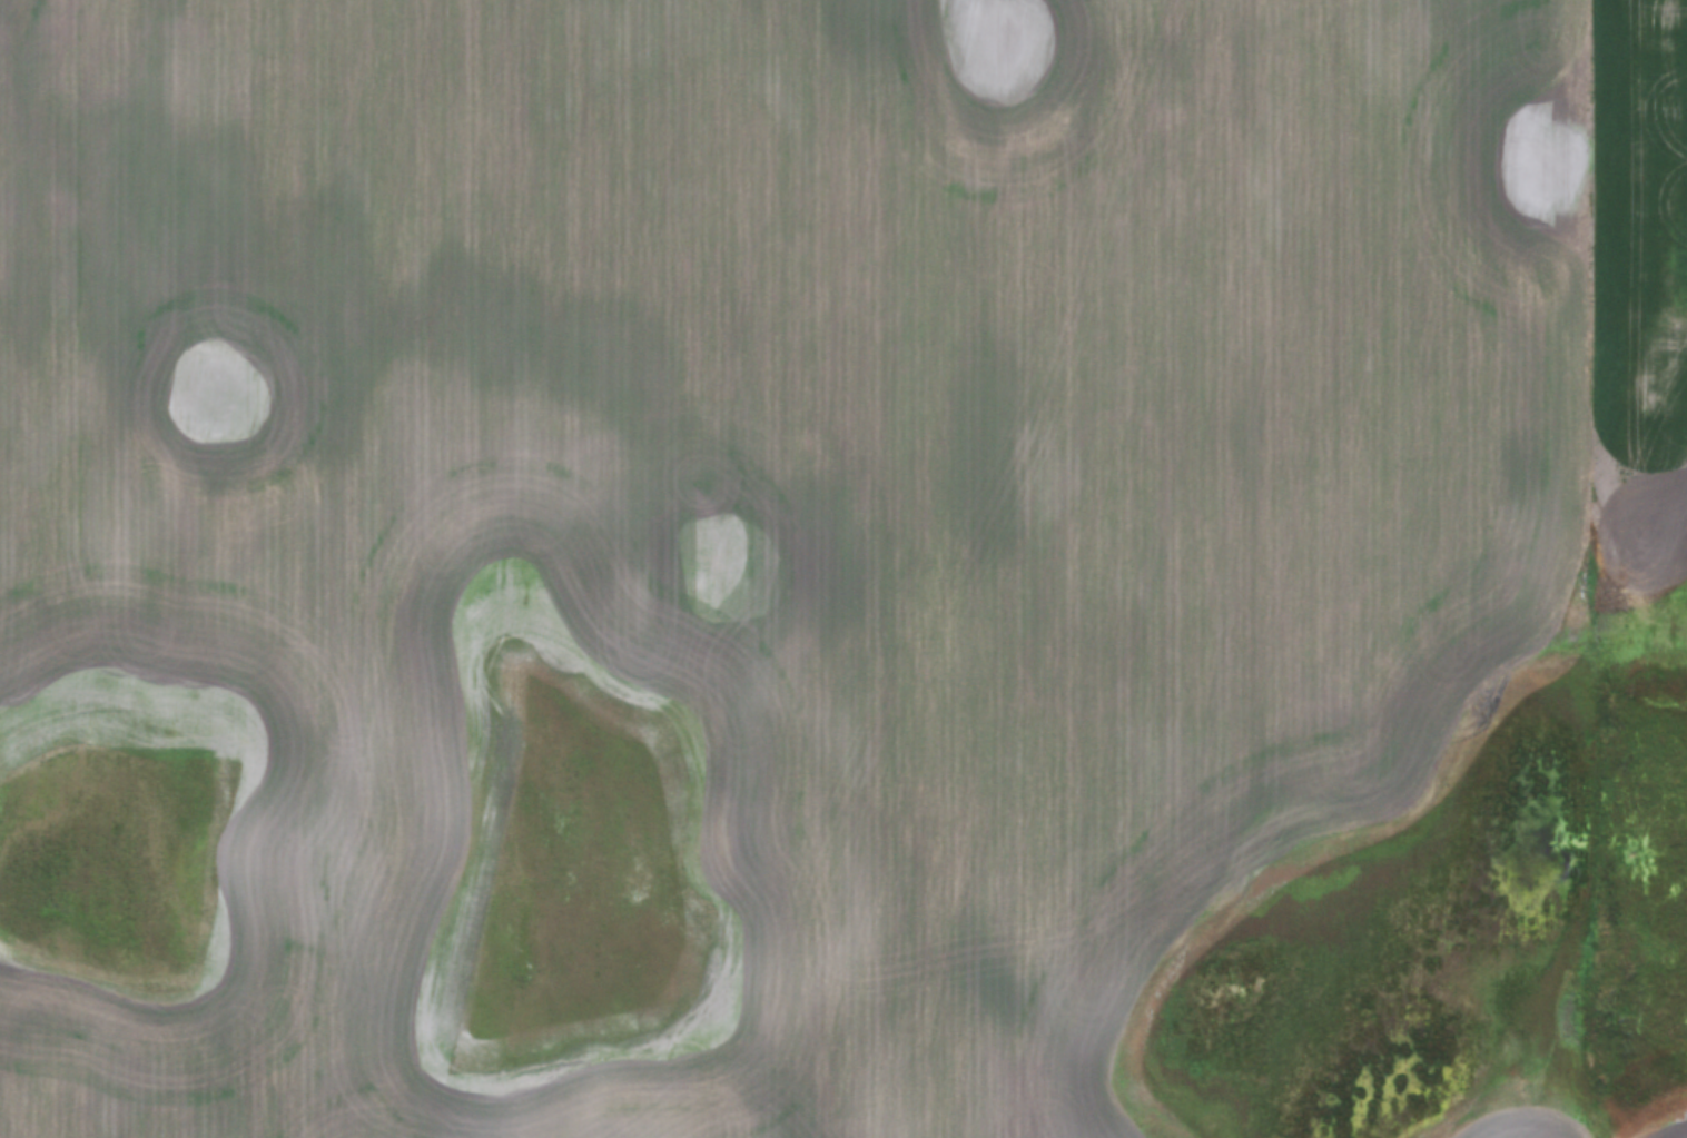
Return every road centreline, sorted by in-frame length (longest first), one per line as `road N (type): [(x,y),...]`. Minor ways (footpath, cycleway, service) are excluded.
road 1 (track): [(1575,0),(1577,1137)]

